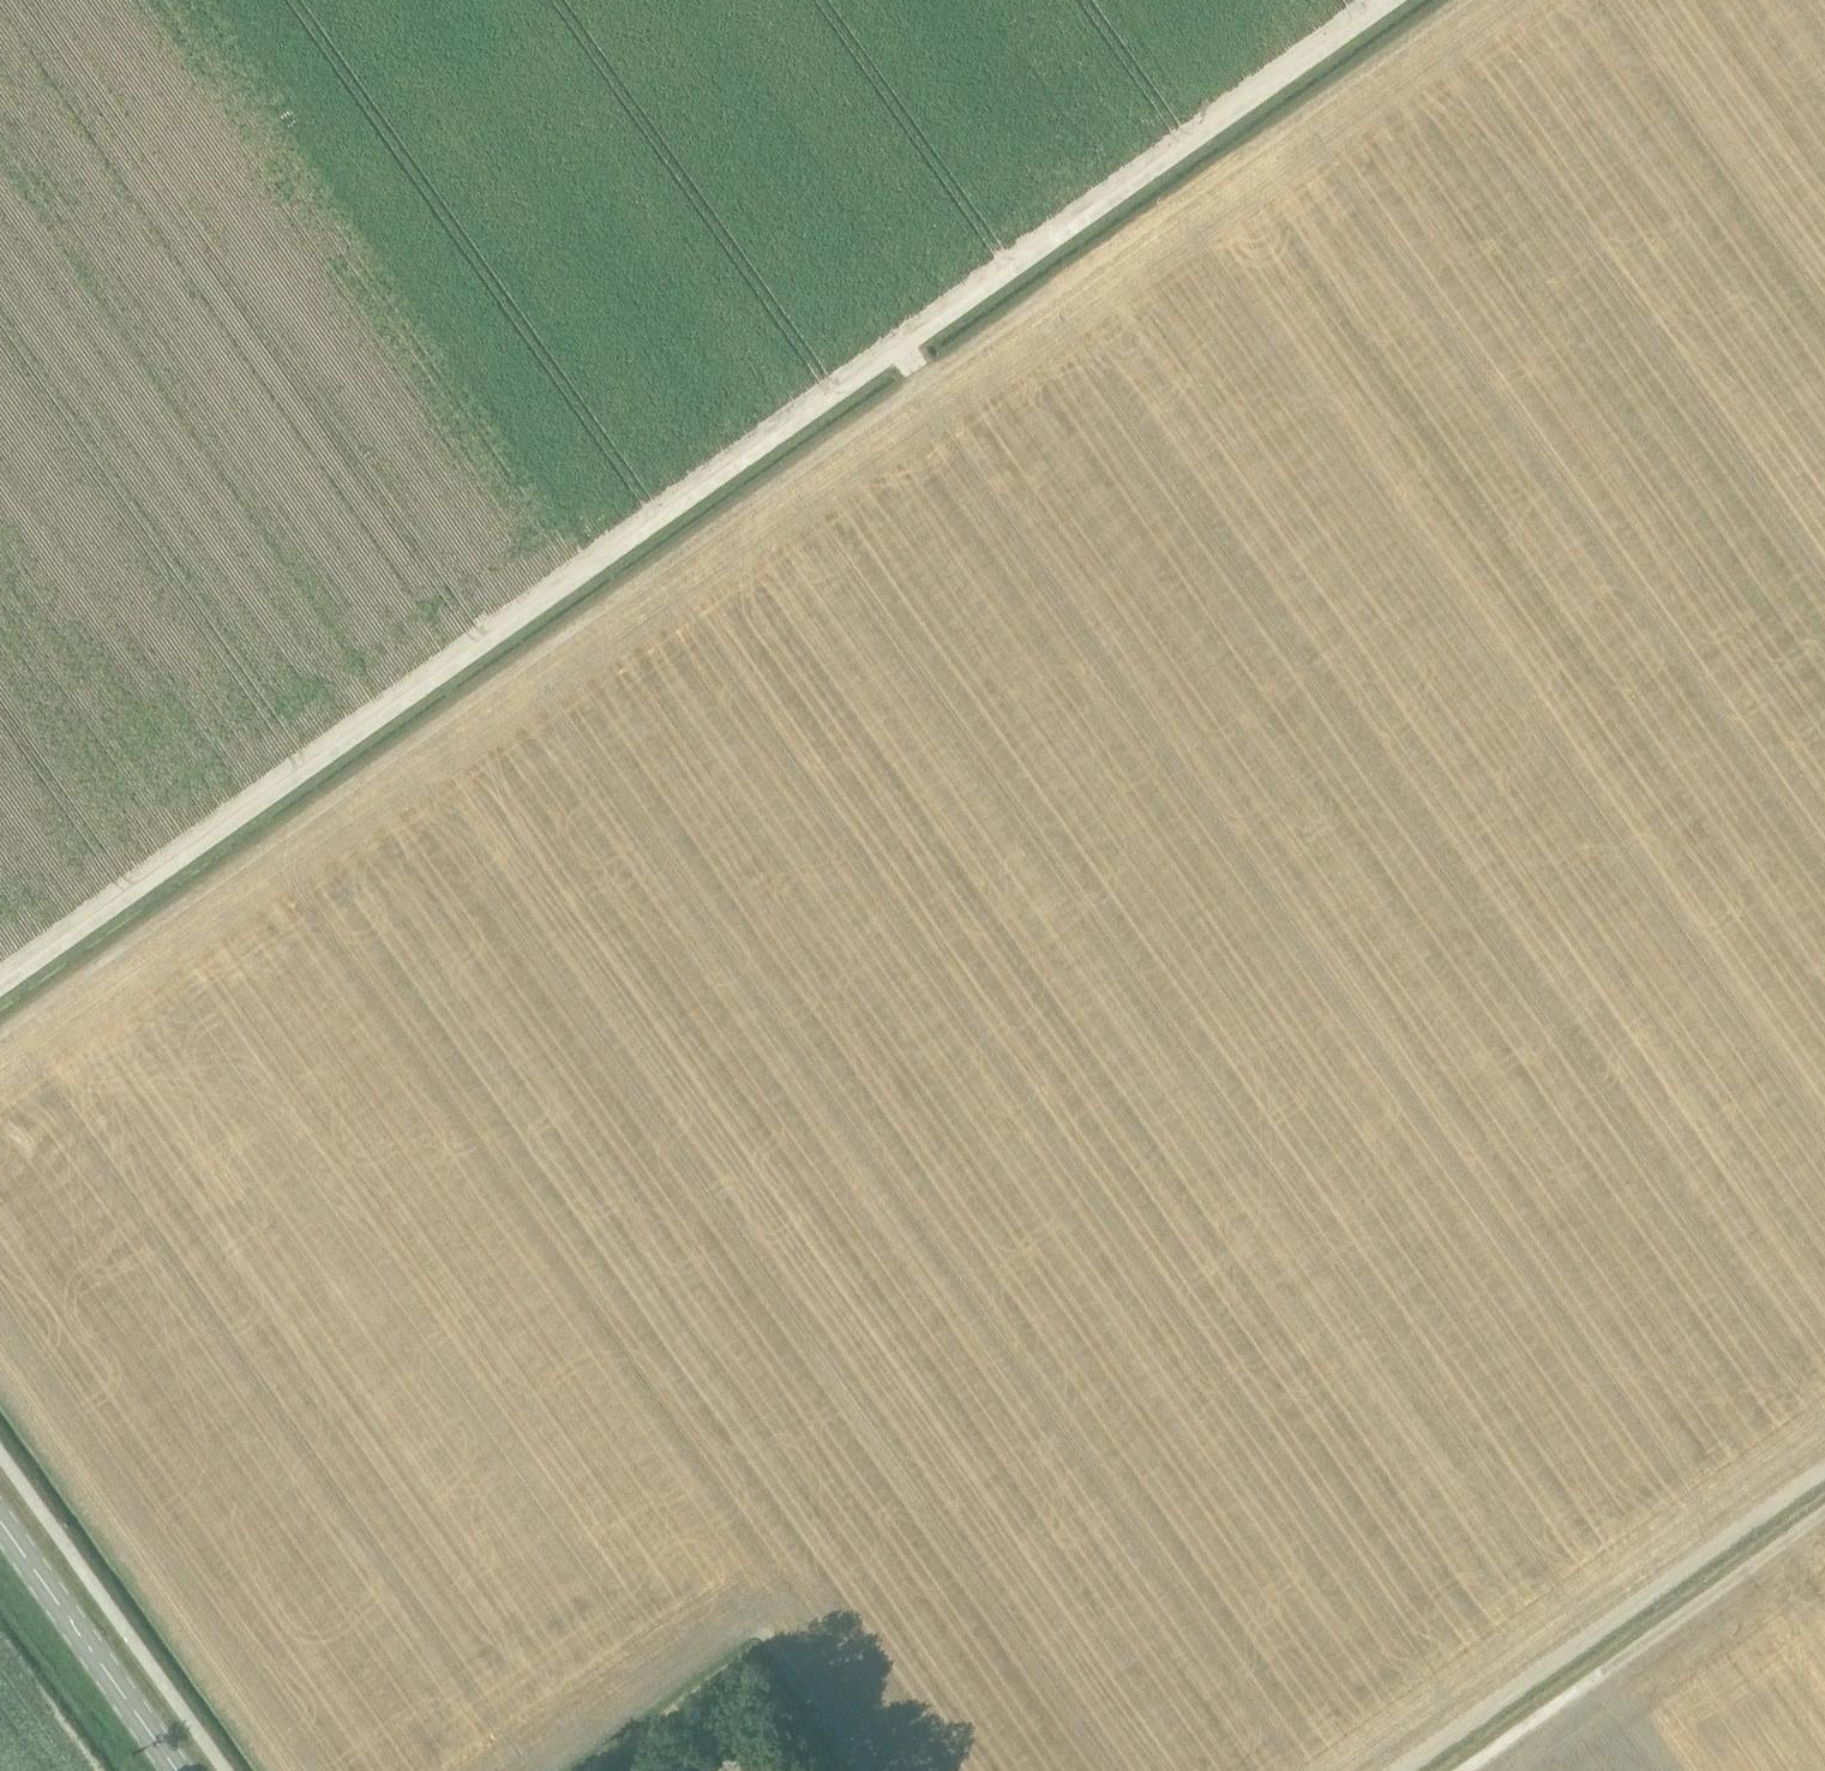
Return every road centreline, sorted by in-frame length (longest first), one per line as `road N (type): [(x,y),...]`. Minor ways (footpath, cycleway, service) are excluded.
road 1 (secondary): [(177,1770),(0,1522)]

